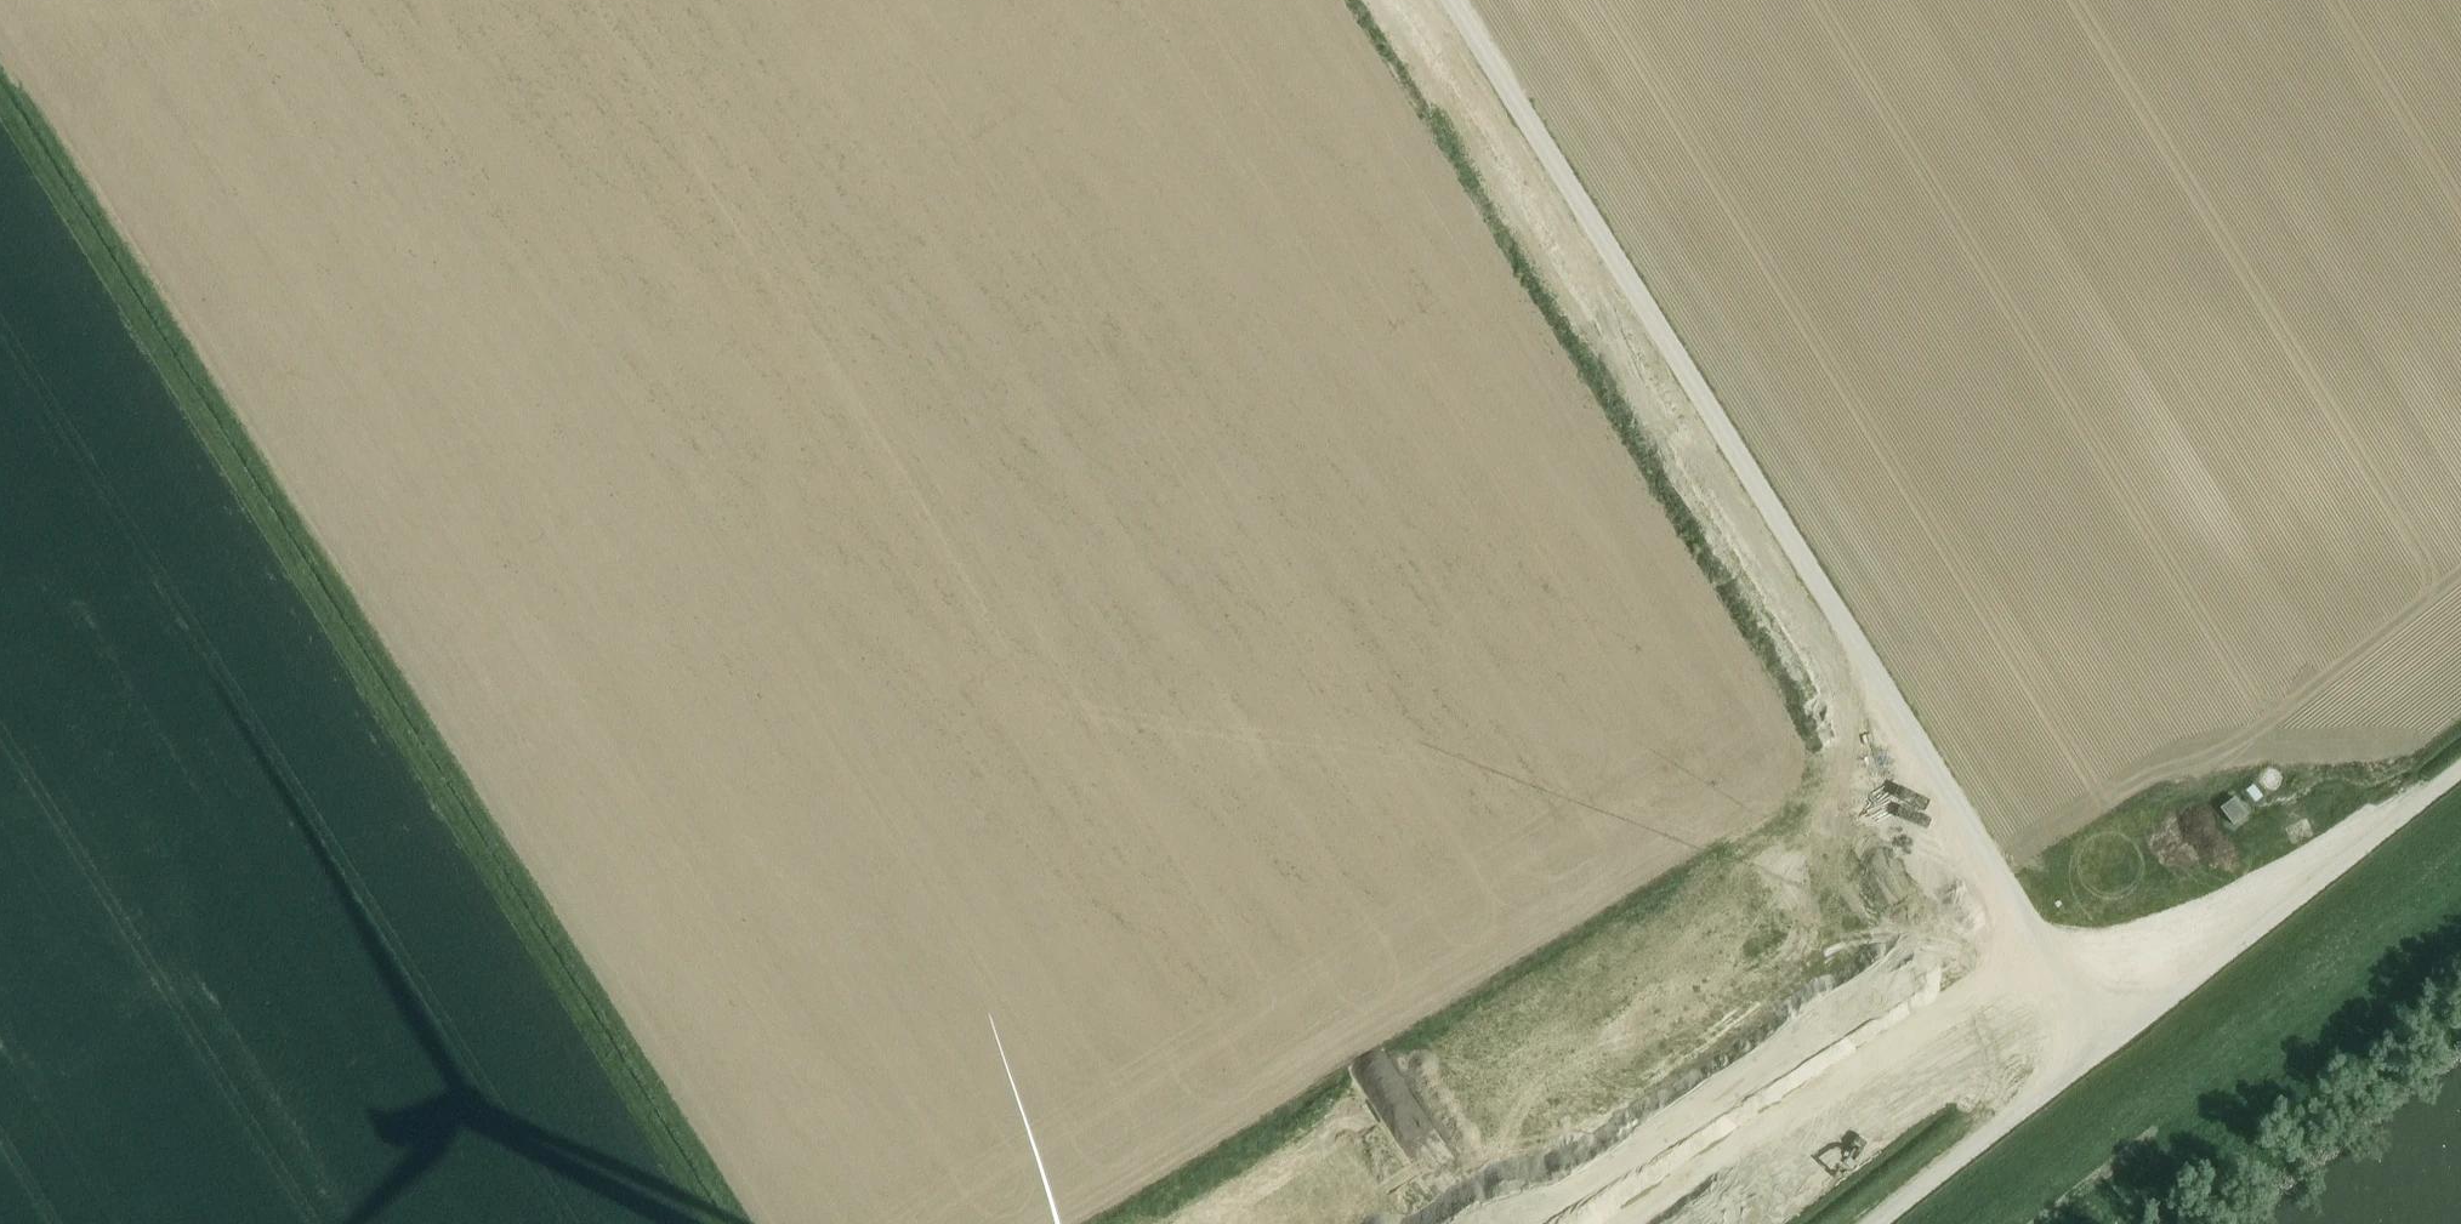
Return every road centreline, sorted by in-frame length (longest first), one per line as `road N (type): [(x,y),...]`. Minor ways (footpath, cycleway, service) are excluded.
road 1 (unclassified): [(2111,1049),(1455,0)]
road 2 (unclassified): [(2111,1049),(2460,772)]
road 3 (unclassified): [(1882,1223),(2111,1049)]

